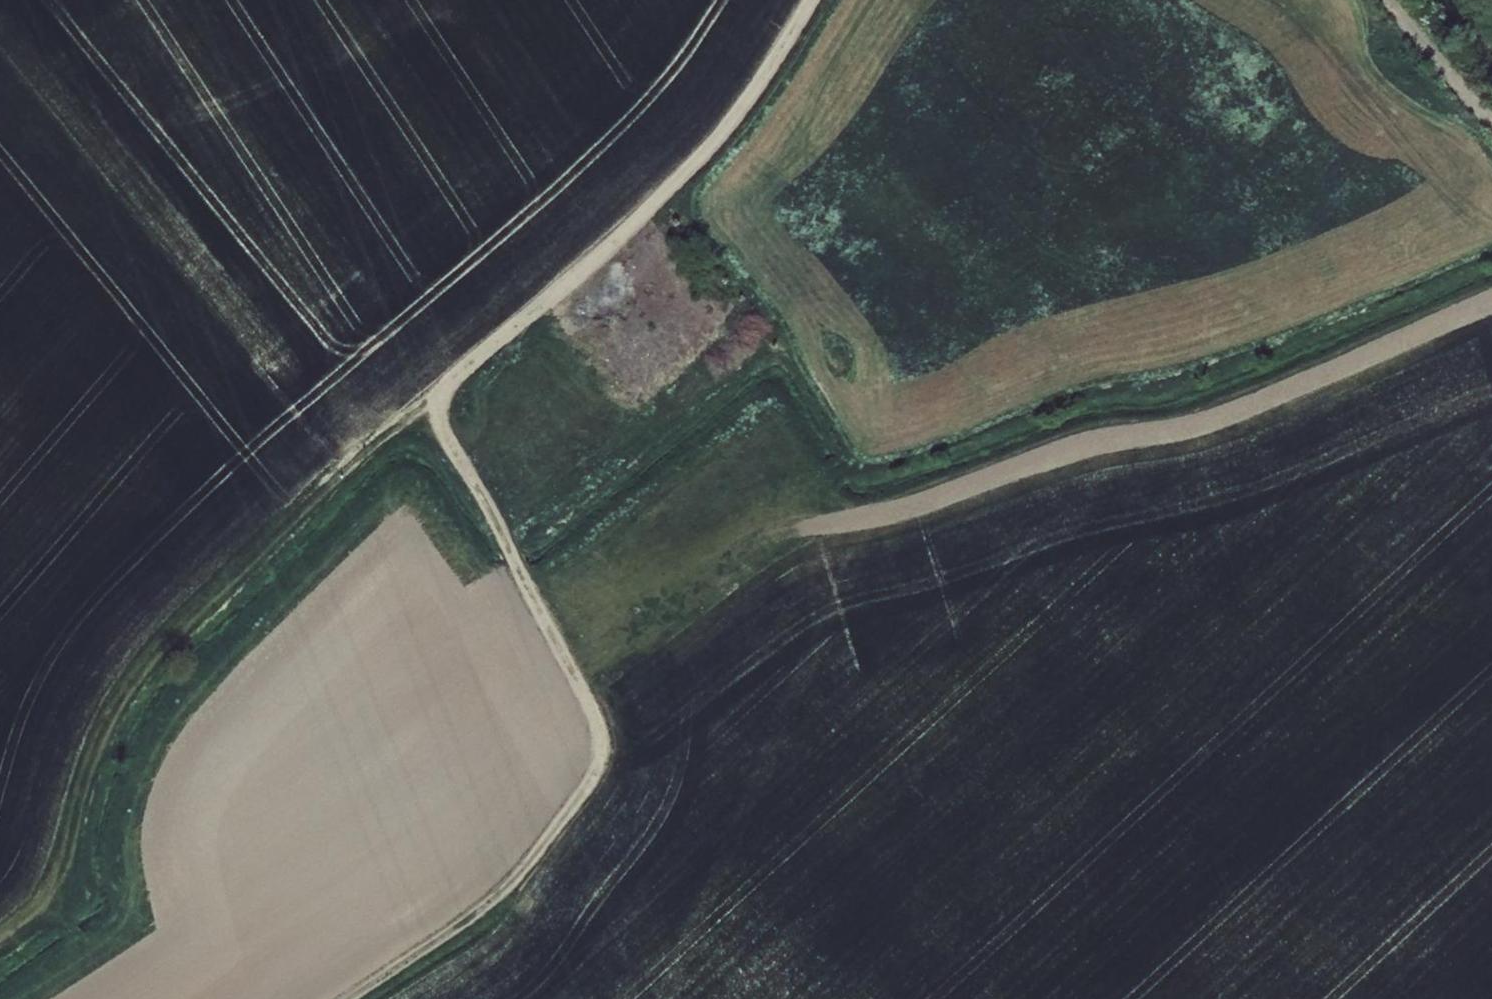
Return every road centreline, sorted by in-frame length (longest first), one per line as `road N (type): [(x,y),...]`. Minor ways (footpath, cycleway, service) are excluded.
road 1 (track): [(819,0),(763,88),(658,215),(438,402),(446,432),(584,694),(606,753),(590,793),(475,916),(353,998)]
road 2 (track): [(1386,0),(1491,120)]

